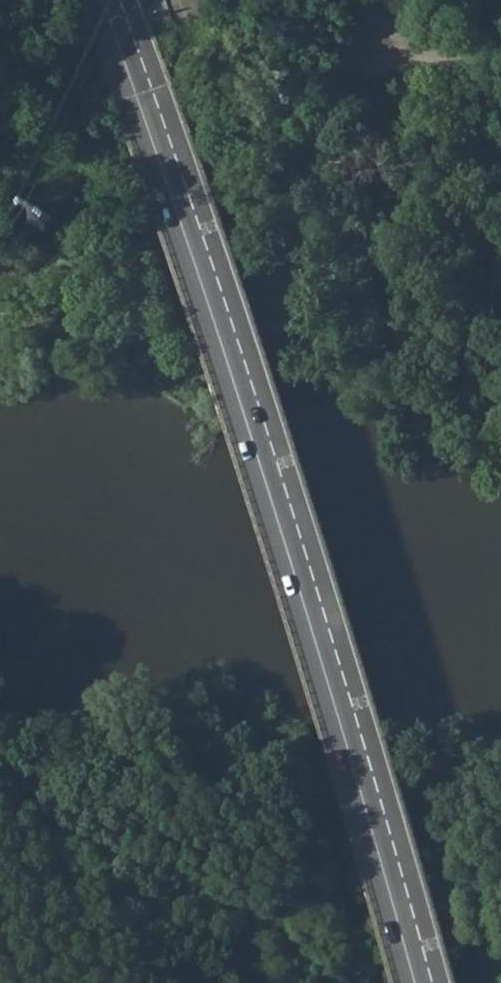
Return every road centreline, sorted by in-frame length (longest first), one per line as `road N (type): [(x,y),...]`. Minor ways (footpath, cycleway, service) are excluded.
road 1 (trunk): [(446,982),(279,428),(126,0)]
road 2 (trunk): [(90,0),(249,438),(407,982)]

